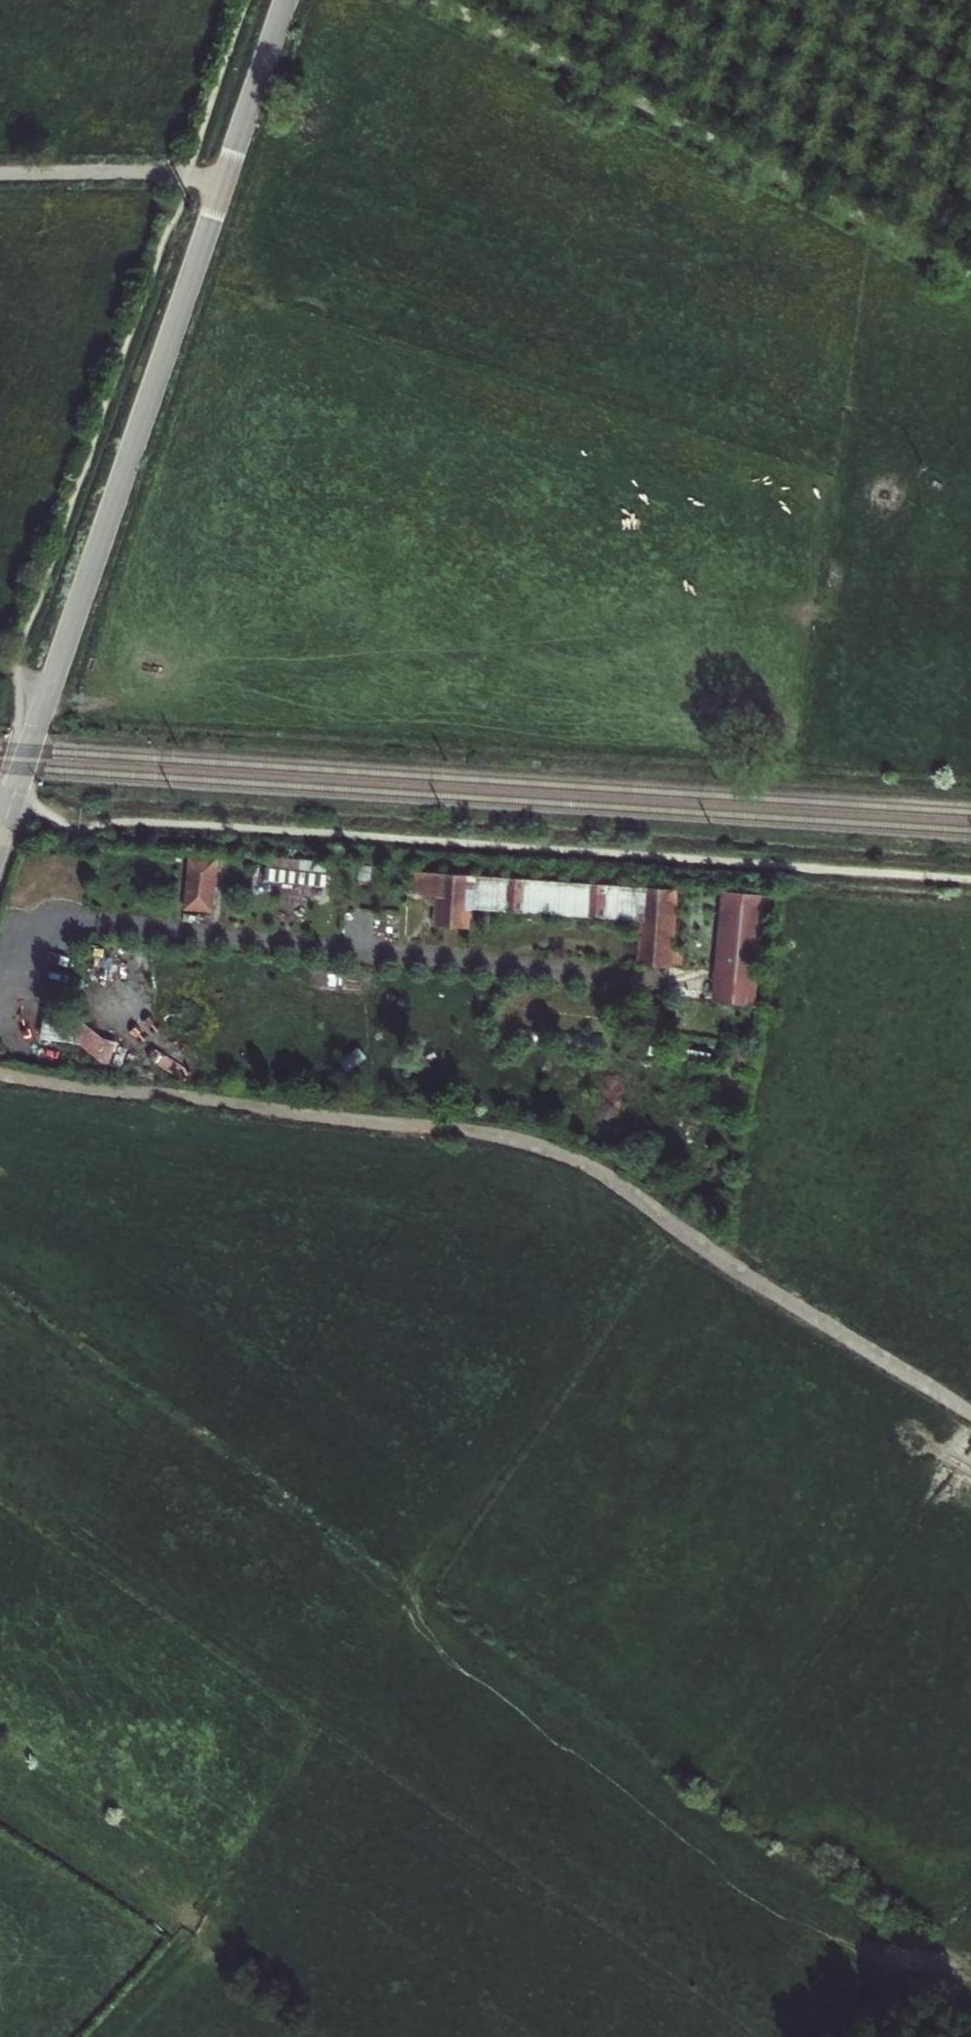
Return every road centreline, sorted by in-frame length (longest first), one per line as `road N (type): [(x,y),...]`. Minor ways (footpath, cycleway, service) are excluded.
road 1 (unclassified): [(970,1414),(603,1175),(548,1149),(0,1076)]
road 2 (tertiary): [(0,837),(286,0)]
road 3 (track): [(0,174),(187,176)]

